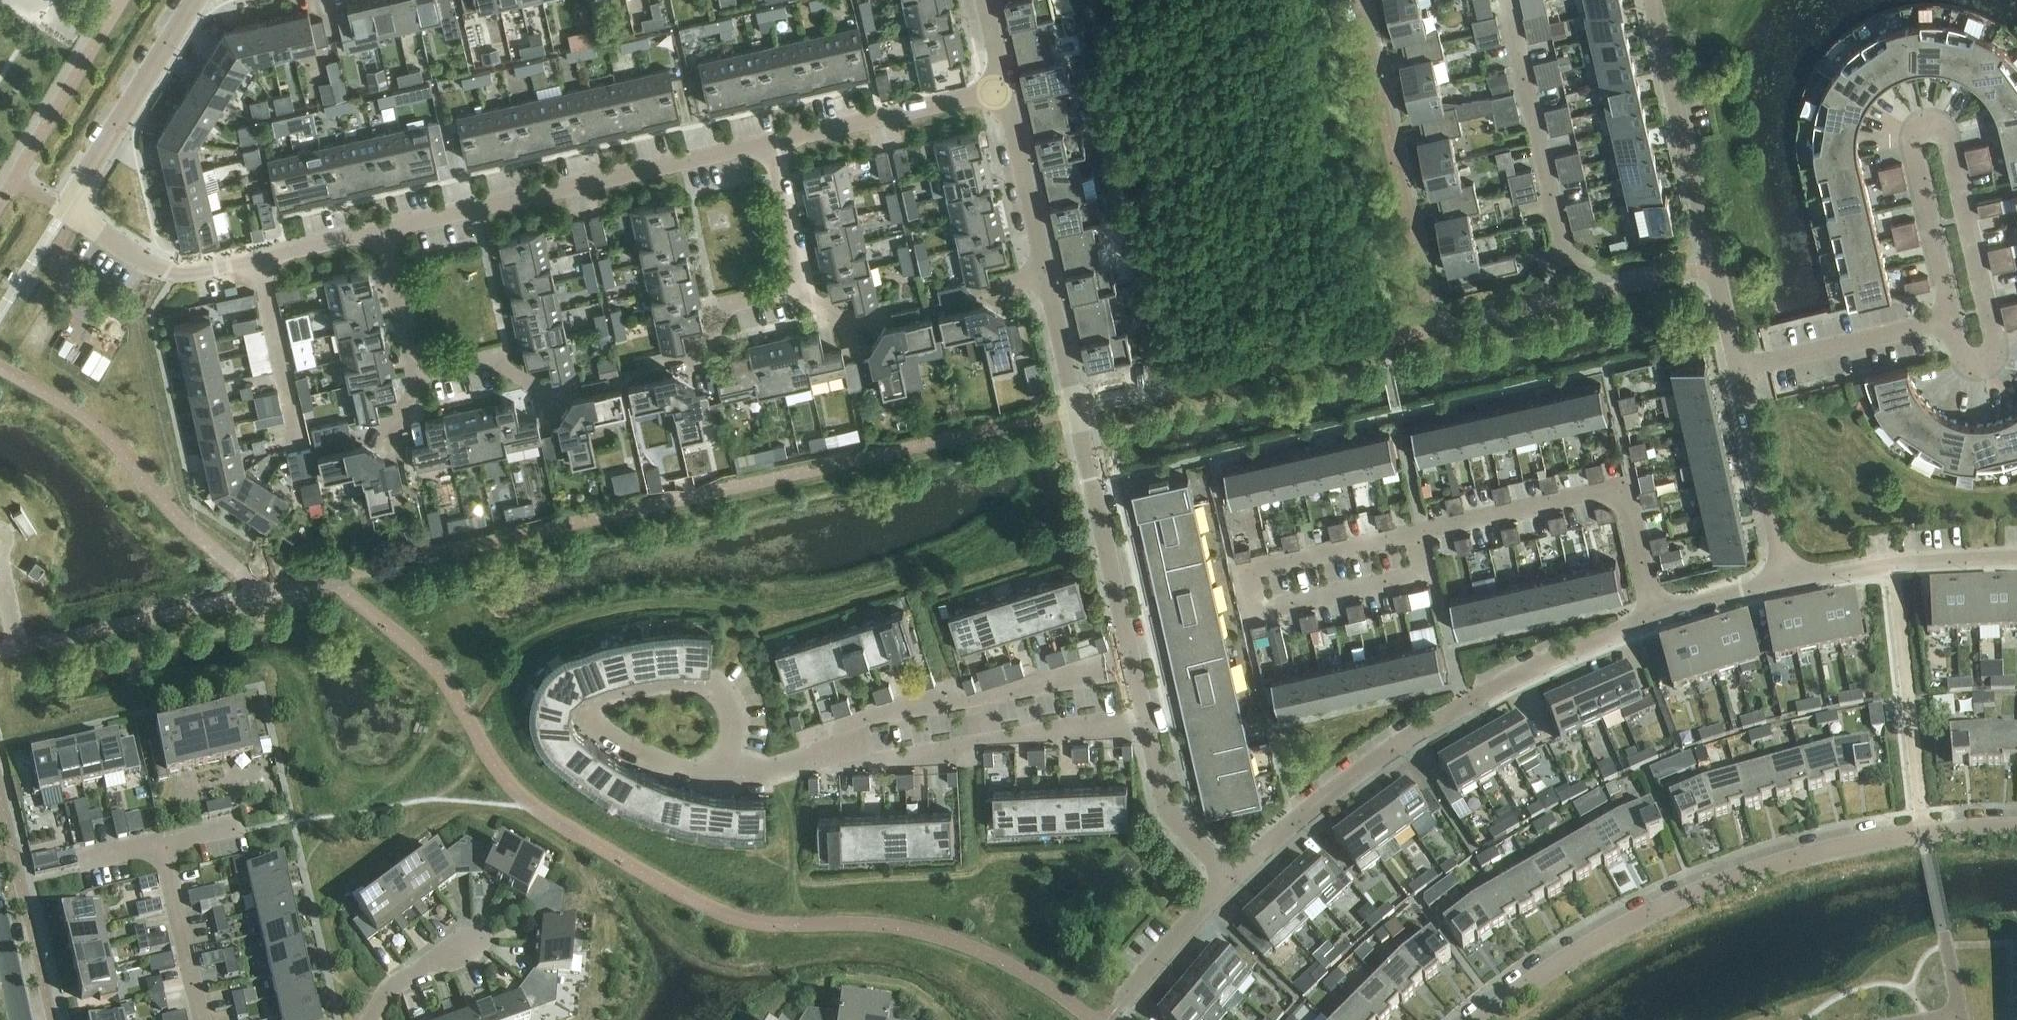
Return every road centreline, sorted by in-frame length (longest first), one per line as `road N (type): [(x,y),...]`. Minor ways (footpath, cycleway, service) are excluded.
road 1 (residential): [(1132,660),(1004,91)]
road 2 (residential): [(2016,827),(1846,846),(1687,893),(1618,926),(1480,1019)]
road 3 (residential): [(1654,619),(1560,655),(1403,742),(1231,878)]
road 4 (residential): [(772,143),(383,230)]
road 5 (residential): [(1738,370),(1652,0)]
road 6 (residential): [(725,777),(733,713),(717,693),(684,680),(587,701),(584,716),(596,732),(689,776)]
road 7 (residential): [(1948,321),(1966,363),(1994,356),(1951,141),(1925,124),(1912,134),(1911,149)]
road 8 (residential): [(1424,533),(1622,487),(1654,619)]
road 9 (residential): [(1424,533),(1432,573),(1255,614),(1246,573)]
road 10 (residential): [(1506,0),(1565,255)]
road 11 (residential): [(196,0),(65,211)]
road 12 (residential): [(1004,91),(772,143)]
road 13 (residential): [(2016,557),(1893,564),(1787,582)]
road 14 (residential): [(1787,582),(1738,370)]
road 15 (residential): [(1738,370),(1948,321)]
road 16 (residential): [(257,259),(191,274),(152,265),(65,211)]
road 17 (residential): [(257,259),(298,441)]
road 18 (residential): [(1246,573),(1424,533)]
road 19 (residential): [(201,1019),(159,842)]
road 20 (residential): [(1231,878),(1167,810),(1146,725)]
road 21 (residential): [(1911,149),(1948,321)]
road 22 (residential): [(983,696),(847,726),(844,759)]
road 23 (residential): [(1231,878),(1119,1005)]
road 24 (residential): [(991,741),(1146,725)]
road 25 (residential): [(1132,660),(983,696)]
road 26 (residential): [(844,759),(877,763),(991,741)]
road 27 (residential): [(772,143),(801,288)]
road 28 (residential): [(801,288),(718,307),(688,362)]
road 29 (residential): [(383,230),(415,374)]
road 30 (residential): [(415,374),(498,356),(544,393)]
road 31 (residential): [(1787,582),(1654,619)]
road 32 (residential): [(383,230),(257,259)]
road 33 (residential): [(370,1019),(389,989),(468,945)]
road 34 (residential): [(844,759),(725,777)]

